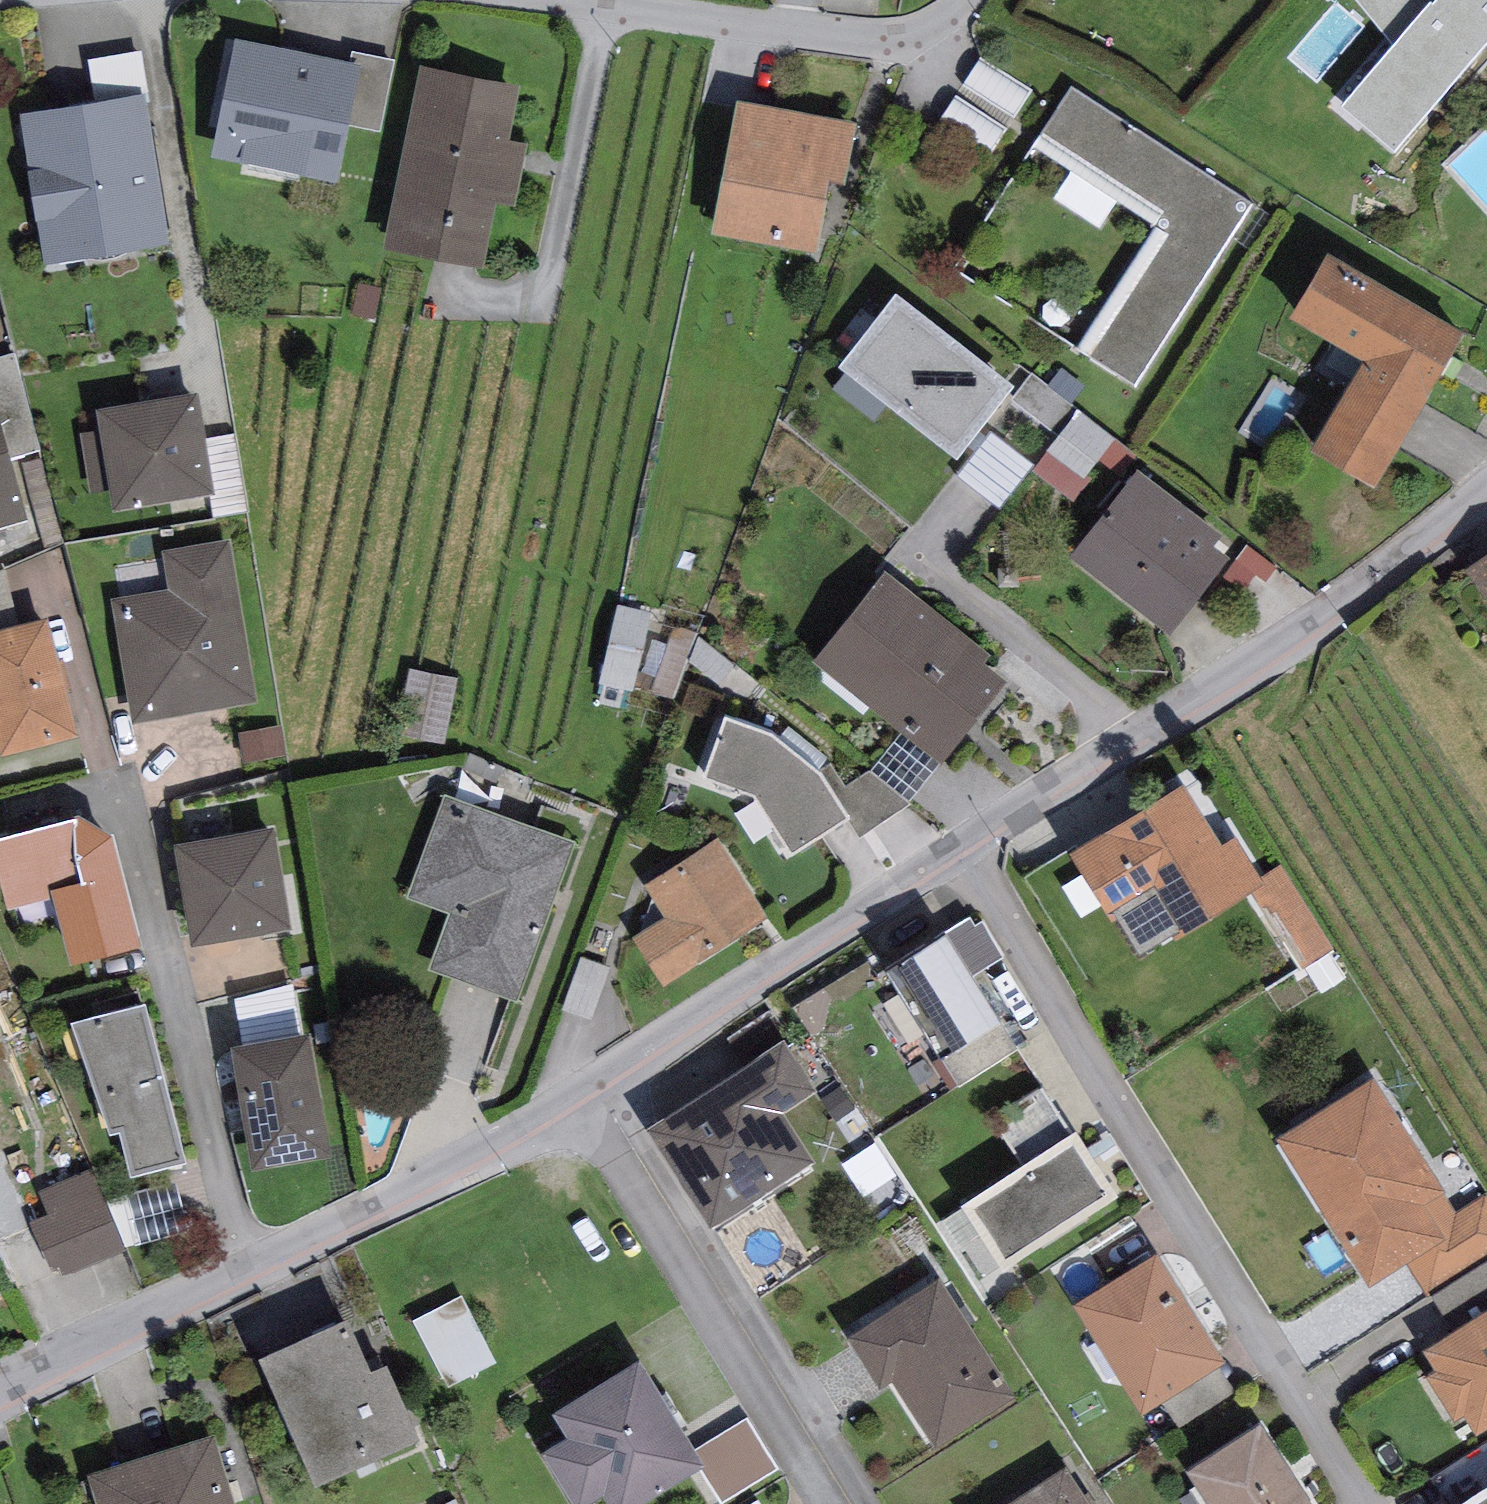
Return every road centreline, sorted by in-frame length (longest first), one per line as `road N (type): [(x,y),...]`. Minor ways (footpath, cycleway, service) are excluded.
road 1 (residential): [(1486,487),(1318,617),(960,845)]
road 2 (residential): [(960,845),(1271,1367)]
road 3 (residential): [(424,1174),(0,1384)]
road 4 (residential): [(960,845),(584,1086)]
road 5 (residential): [(584,1086),(794,1418)]
road 6 (residential): [(972,0),(924,36),(595,0)]
road 7 (residential): [(424,1174),(479,998)]
road 8 (residential): [(584,1086),(424,1174)]
road 9 (residential): [(1271,1367),(1353,1503)]

